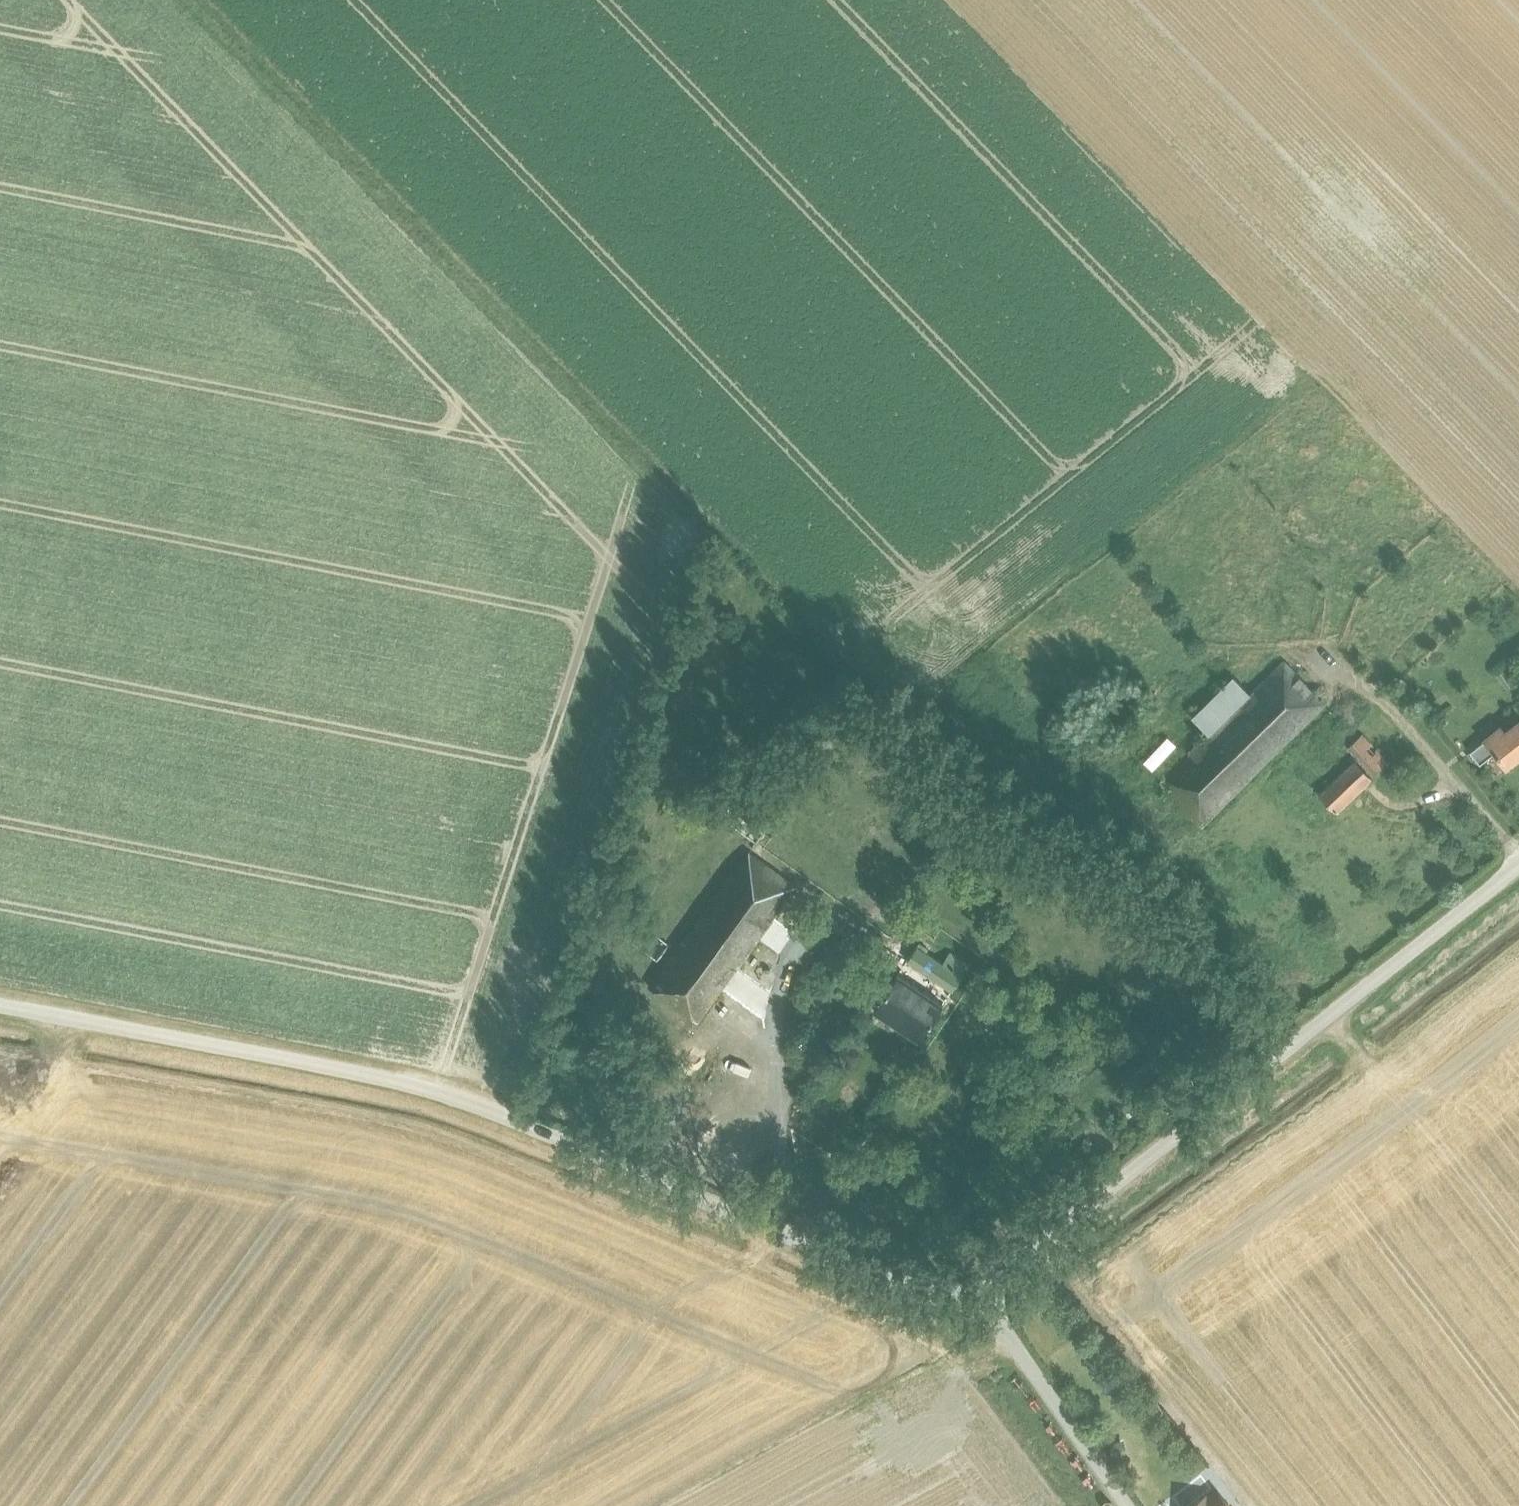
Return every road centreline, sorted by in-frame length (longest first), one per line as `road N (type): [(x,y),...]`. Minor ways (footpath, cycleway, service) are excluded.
road 1 (unclassified): [(995,1301),(944,1292),(692,1199),(512,1119),(396,1084),(0,1008)]
road 2 (unclassified): [(995,1301),(1017,1264),(1518,870)]
road 3 (unclassified): [(1127,1505),(1002,1333),(995,1301)]

